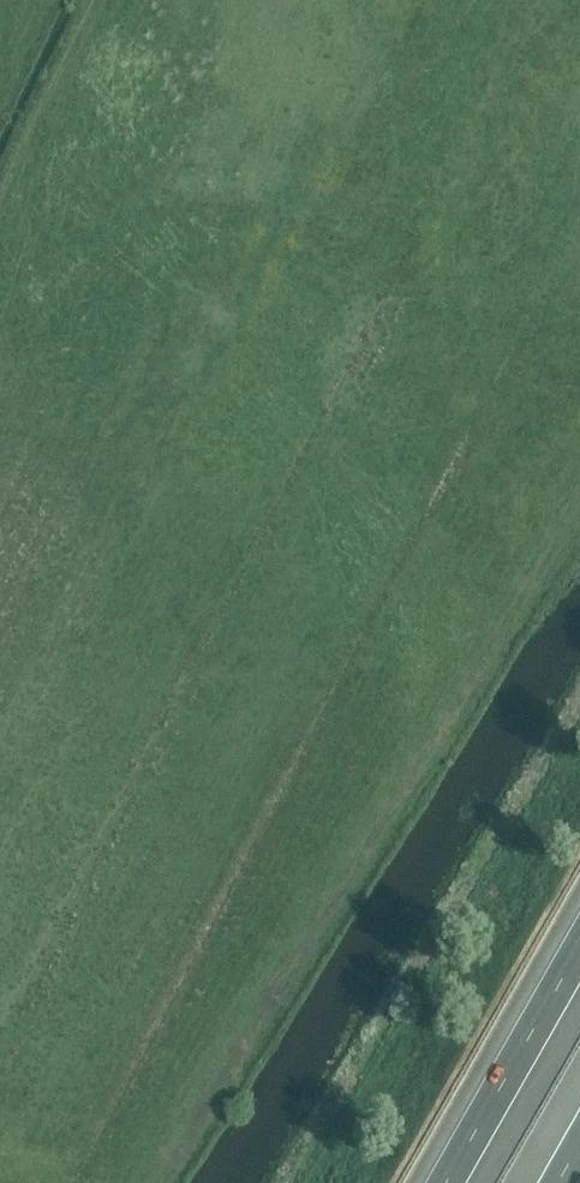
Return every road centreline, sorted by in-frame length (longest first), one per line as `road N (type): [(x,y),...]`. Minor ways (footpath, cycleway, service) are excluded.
road 1 (motorway): [(579,944),(444,1182)]

